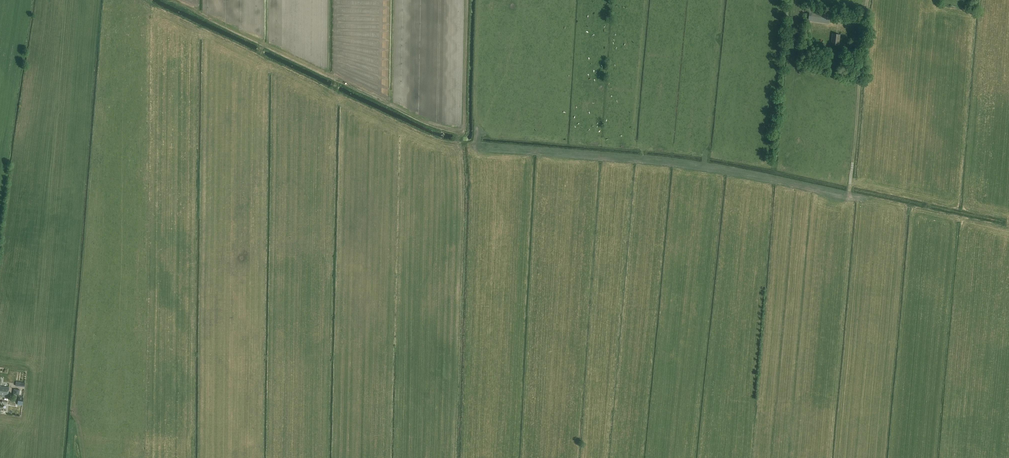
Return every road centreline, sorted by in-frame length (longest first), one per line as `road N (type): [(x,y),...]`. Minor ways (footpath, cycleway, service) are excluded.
road 1 (track): [(869,0),(851,187)]

